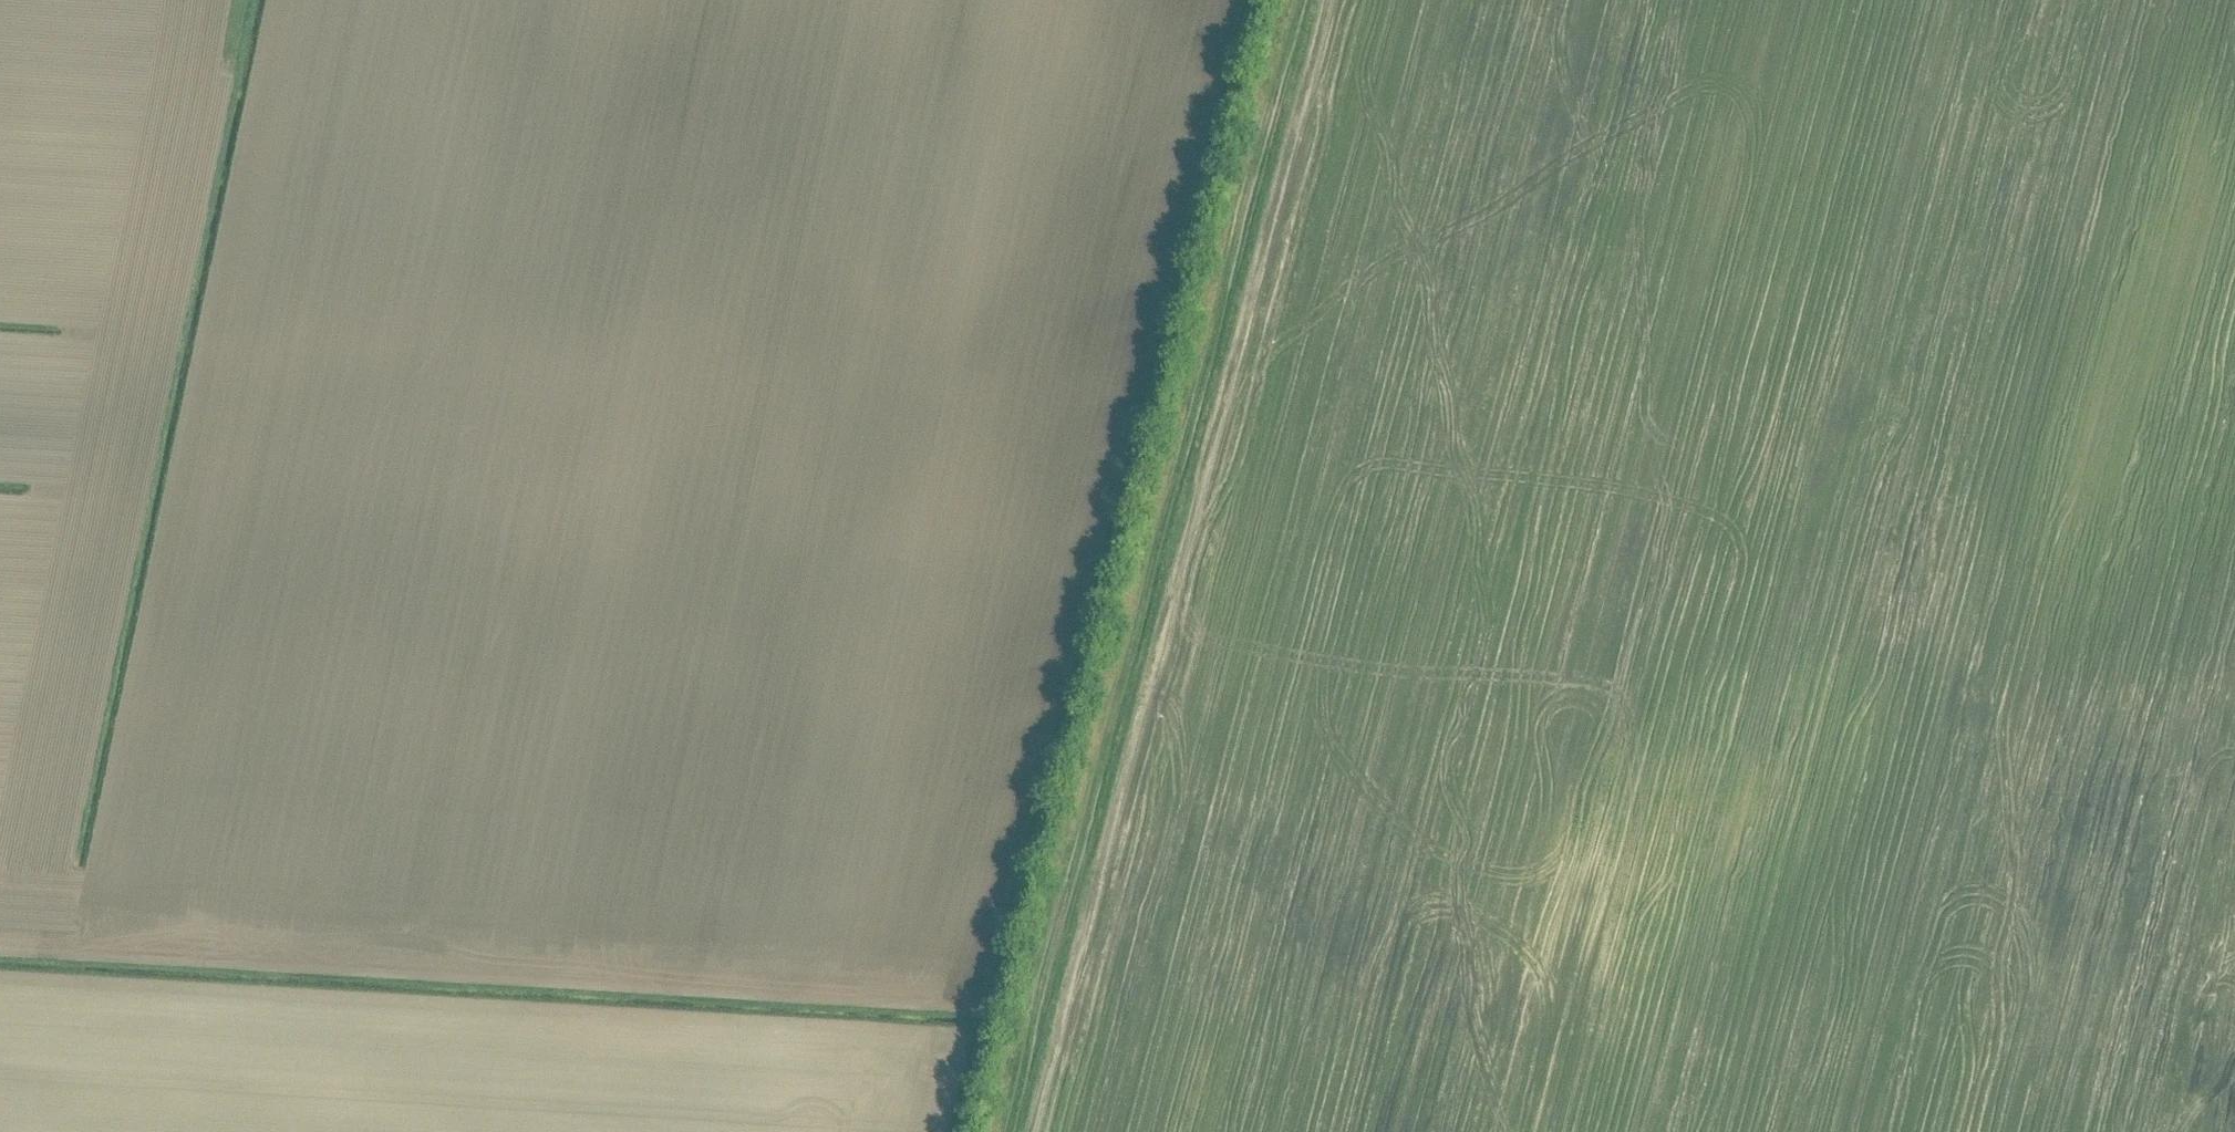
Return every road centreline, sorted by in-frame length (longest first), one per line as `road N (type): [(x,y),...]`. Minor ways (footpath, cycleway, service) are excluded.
road 1 (track): [(1291,0),(1003,1131)]

